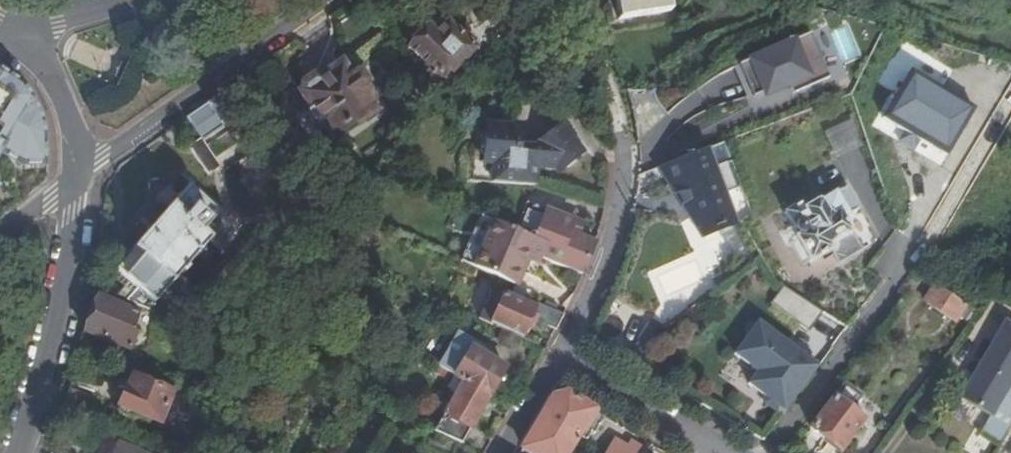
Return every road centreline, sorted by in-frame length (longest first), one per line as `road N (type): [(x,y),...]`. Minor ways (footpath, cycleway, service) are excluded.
road 1 (residential): [(78,180),(315,0)]
road 2 (residential): [(18,452),(65,303),(78,180)]
road 3 (residential): [(561,355),(606,262),(621,173)]
road 4 (residential): [(727,452),(561,355)]
road 5 (residential): [(78,180),(68,117),(20,38)]

